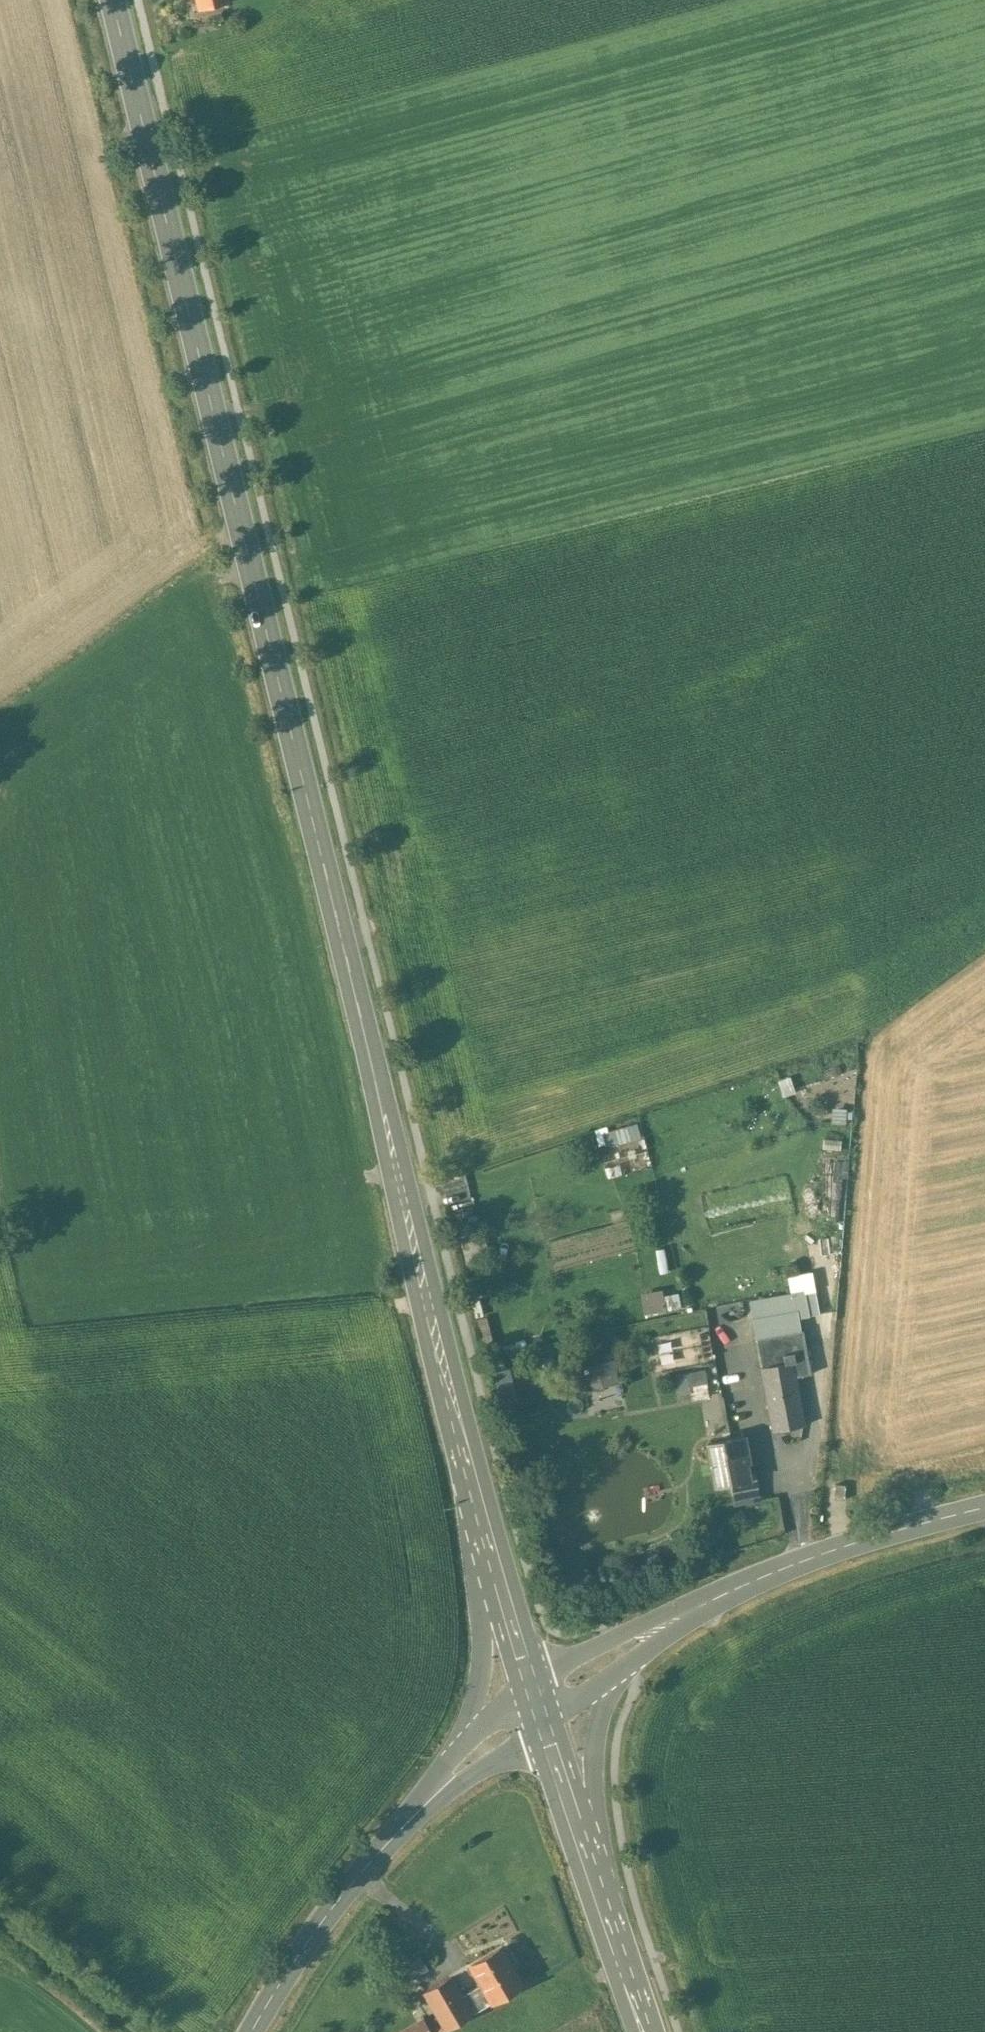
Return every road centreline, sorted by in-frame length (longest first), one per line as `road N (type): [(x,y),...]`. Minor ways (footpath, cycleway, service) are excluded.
road 1 (secondary): [(112,0),(485,1540)]
road 2 (tertiary): [(984,1508),(792,1565),(712,1601)]
road 3 (tertiary): [(396,1834),(329,1913),(251,2031)]
road 4 (secondary): [(485,1540),(475,1696),(446,1764)]
road 5 (secondary): [(593,1869),(595,1740),(620,1671)]
road 6 (tertiary): [(712,1601),(531,1681)]
road 7 (tertiary): [(396,1834),(543,1725)]
road 8 (track): [(137,2031),(0,1921)]
road 9 (secondary): [(645,2031),(593,1869)]
road 10 (secondary): [(593,1869),(543,1725)]
road 11 (secondary): [(485,1540),(531,1681)]

